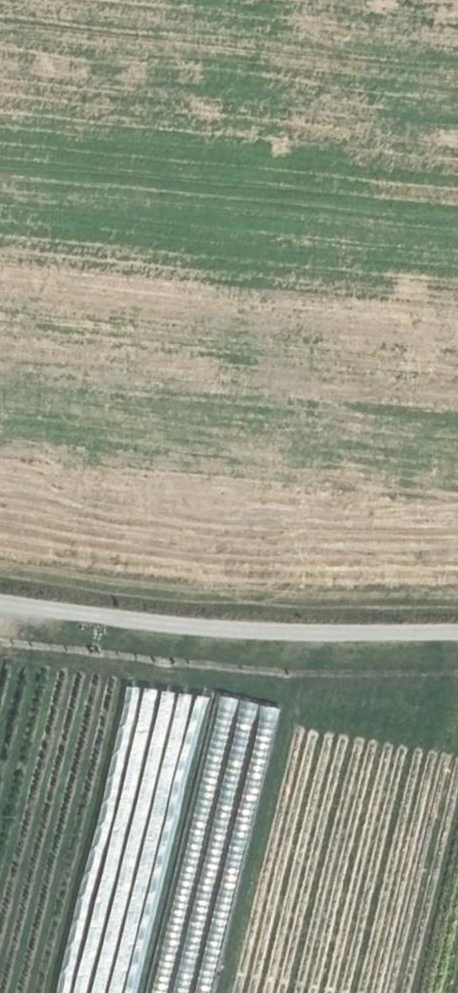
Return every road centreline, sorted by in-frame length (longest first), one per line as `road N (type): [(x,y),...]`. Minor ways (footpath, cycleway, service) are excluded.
road 1 (track): [(457,632),(246,631),(0,602)]

